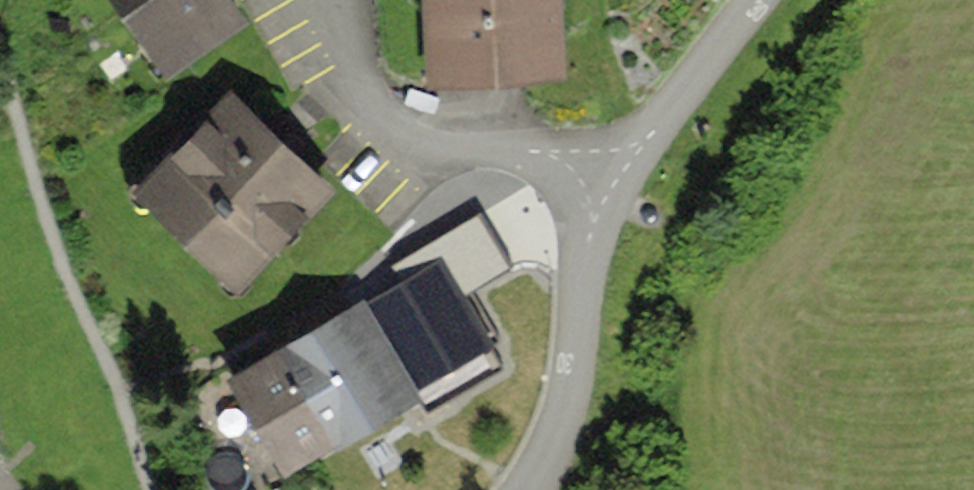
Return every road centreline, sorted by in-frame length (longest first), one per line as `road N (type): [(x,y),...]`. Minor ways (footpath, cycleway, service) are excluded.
road 1 (residential): [(594,170),(412,154),(357,100),(340,0)]
road 2 (residential): [(536,489),(571,395),(594,170)]
road 3 (residential): [(594,170),(753,0)]

